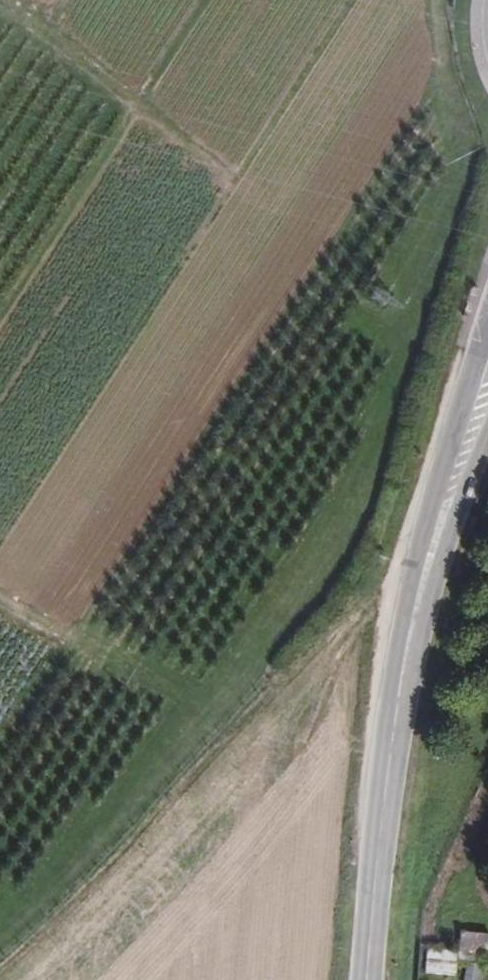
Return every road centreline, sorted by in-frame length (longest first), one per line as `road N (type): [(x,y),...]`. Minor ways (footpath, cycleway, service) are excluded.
road 1 (track): [(487,192),(388,536),(350,598),(245,727),(0,974)]
road 2 (secondary): [(364,979),(376,813),(415,578),(455,454)]
road 3 (track): [(0,4),(369,281)]
road 4 (track): [(181,703),(0,599)]
road 5 (track): [(460,0),(487,148)]
road 6 (secondary): [(487,324),(462,389),(455,454)]

